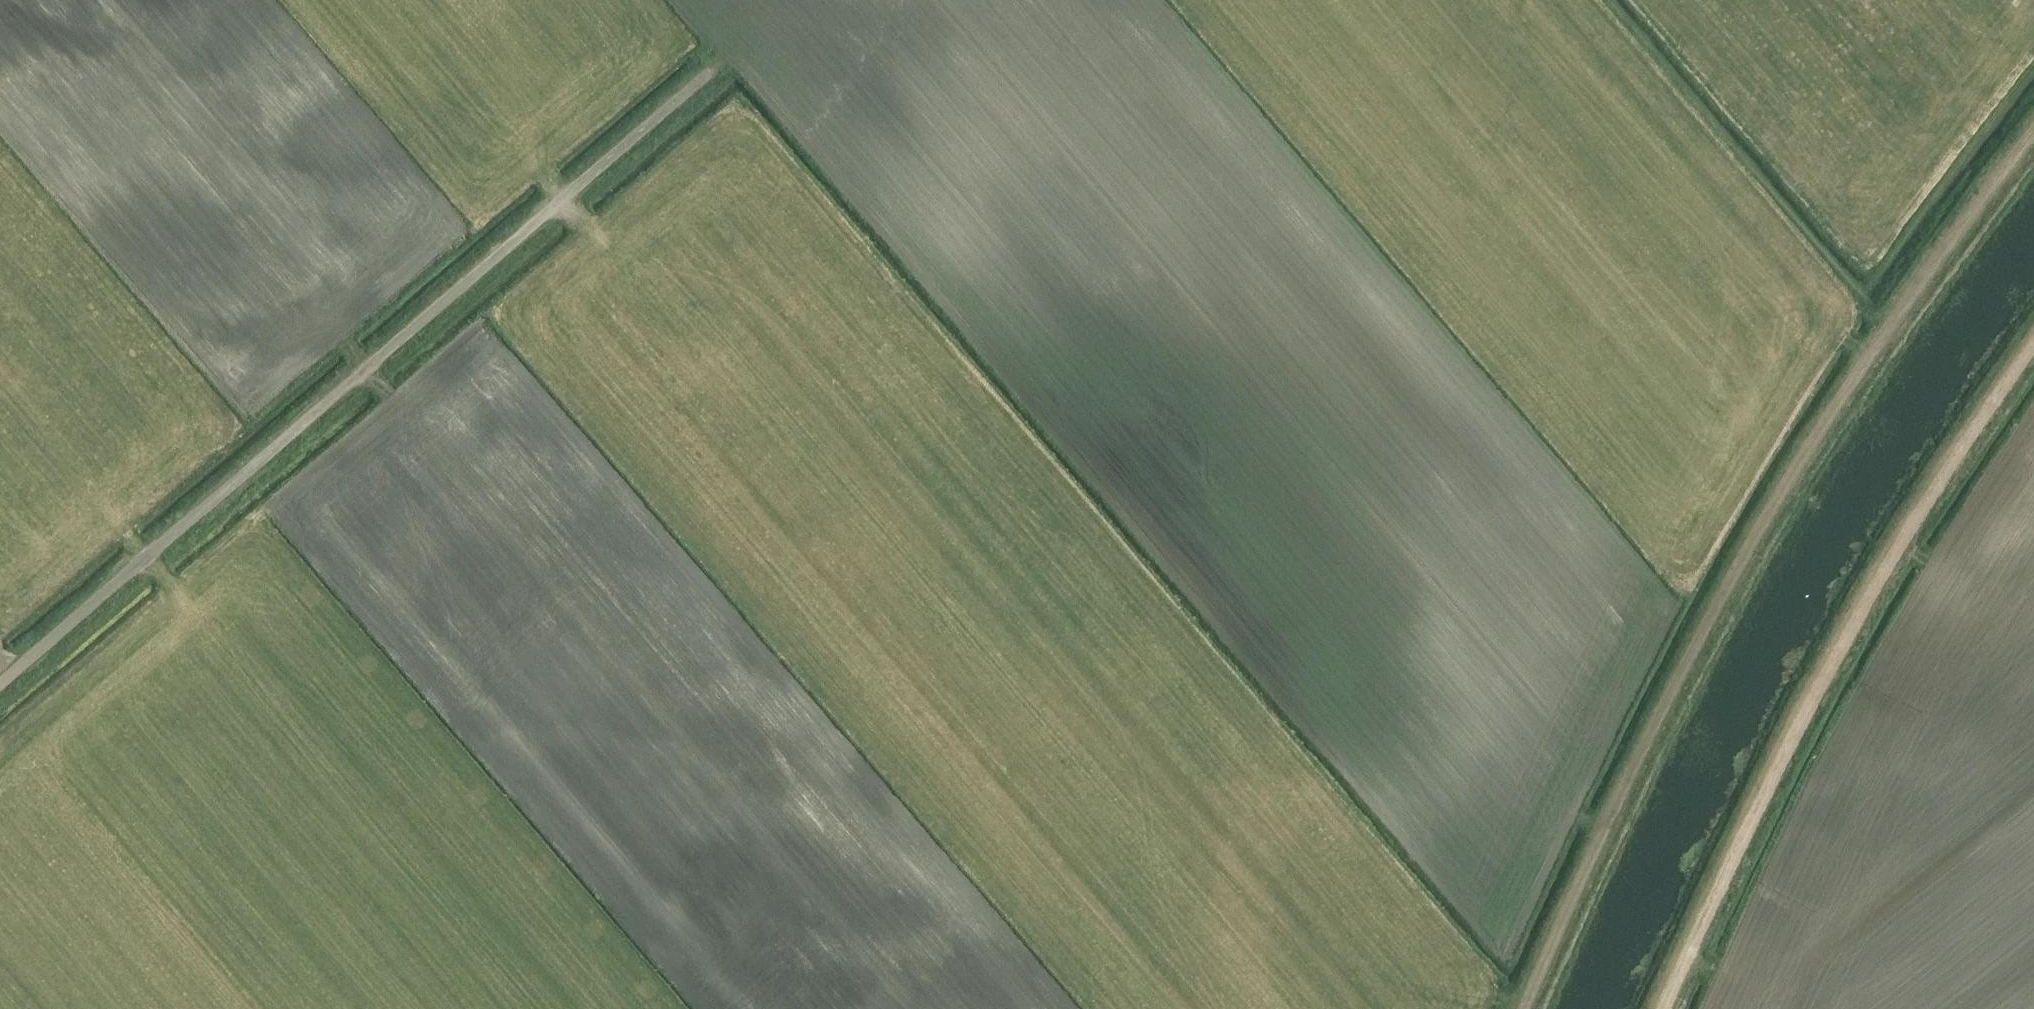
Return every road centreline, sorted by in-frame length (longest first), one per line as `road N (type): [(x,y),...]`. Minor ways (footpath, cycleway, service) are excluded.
road 1 (track): [(0,680),(717,63)]
road 2 (track): [(2033,348),(1916,515),(1811,702),(1664,1008)]

